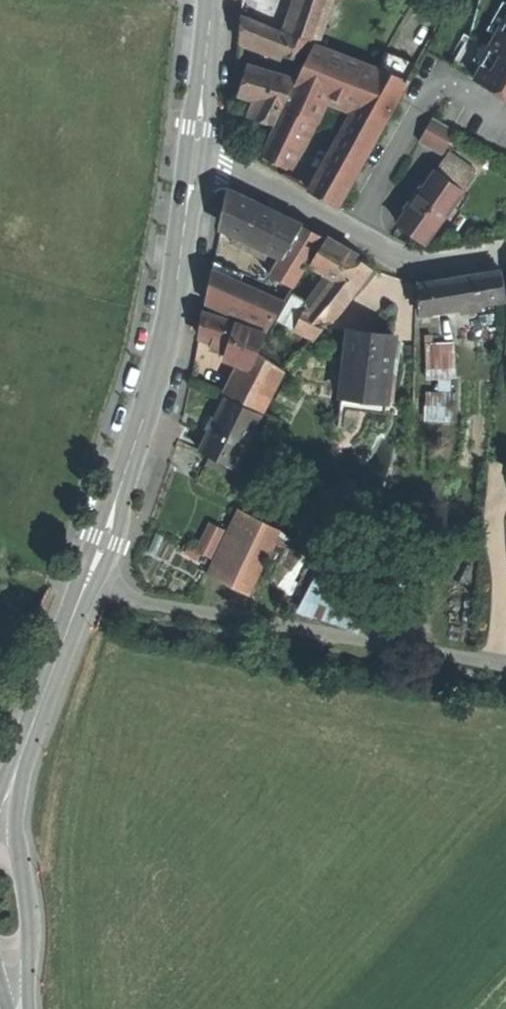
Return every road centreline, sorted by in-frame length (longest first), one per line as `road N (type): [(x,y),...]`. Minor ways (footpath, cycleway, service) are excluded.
road 1 (tertiary): [(196,162),(161,353),(89,583)]
road 2 (residential): [(89,583),(130,599),(505,665)]
road 3 (residential): [(196,162),(225,168),(418,267),(505,255)]
road 4 (tertiary): [(89,583),(2,812)]
road 5 (tertiary): [(19,1008),(29,964),(29,905),(2,812)]
road 6 (tertiary): [(210,0),(196,162)]

